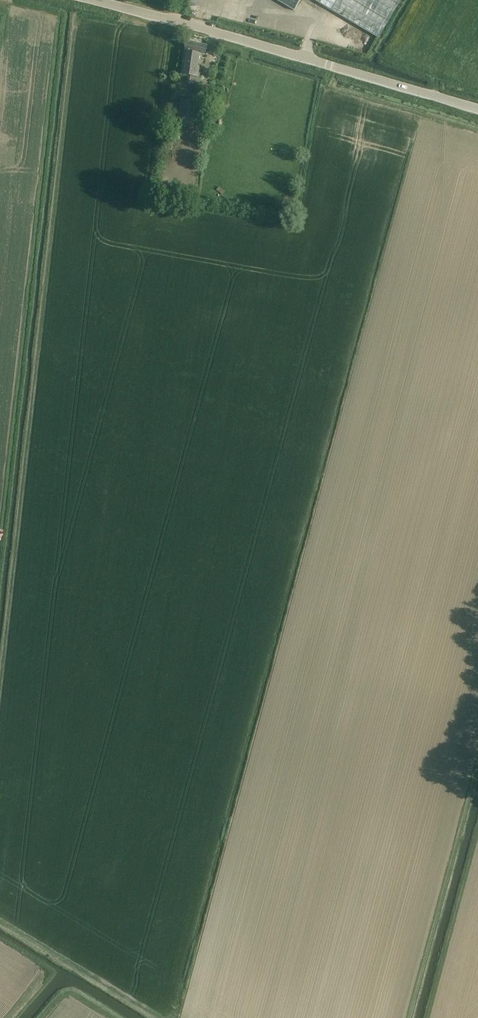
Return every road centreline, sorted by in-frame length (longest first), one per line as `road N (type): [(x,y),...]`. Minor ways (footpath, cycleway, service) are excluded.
road 1 (unclassified): [(477,108),(100,0)]

